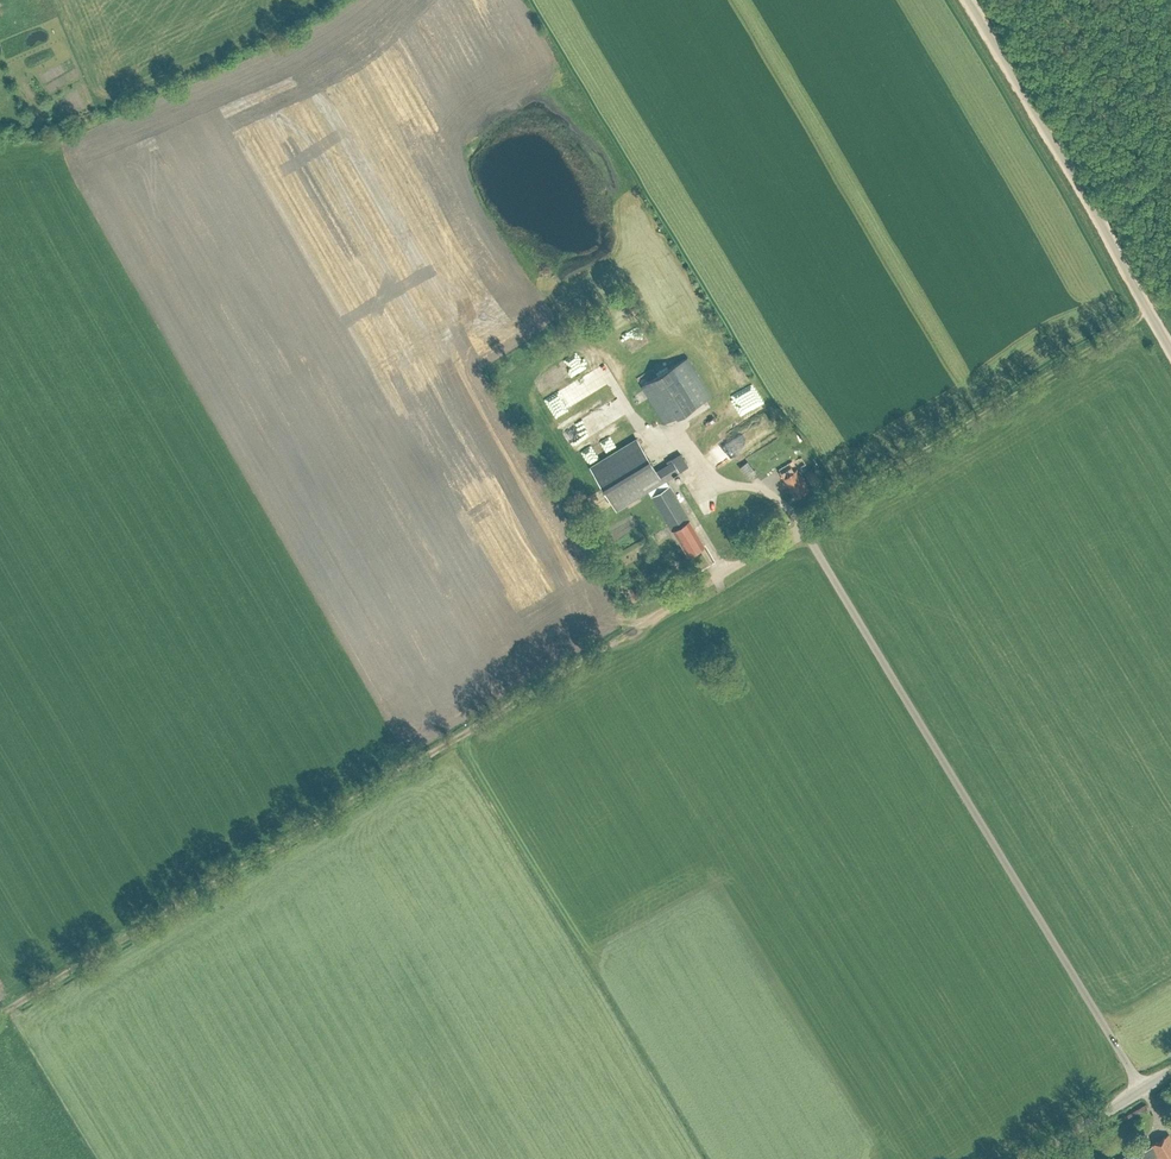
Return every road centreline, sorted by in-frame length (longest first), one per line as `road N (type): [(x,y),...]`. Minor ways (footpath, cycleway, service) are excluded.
road 1 (track): [(0,1013),(713,579)]
road 2 (unclassified): [(1142,1088),(801,526)]
road 3 (track): [(801,526),(1149,312)]
road 4 (unclassified): [(1170,350),(968,0)]
road 5 (tertiary): [(1028,1158),(1142,1088)]

